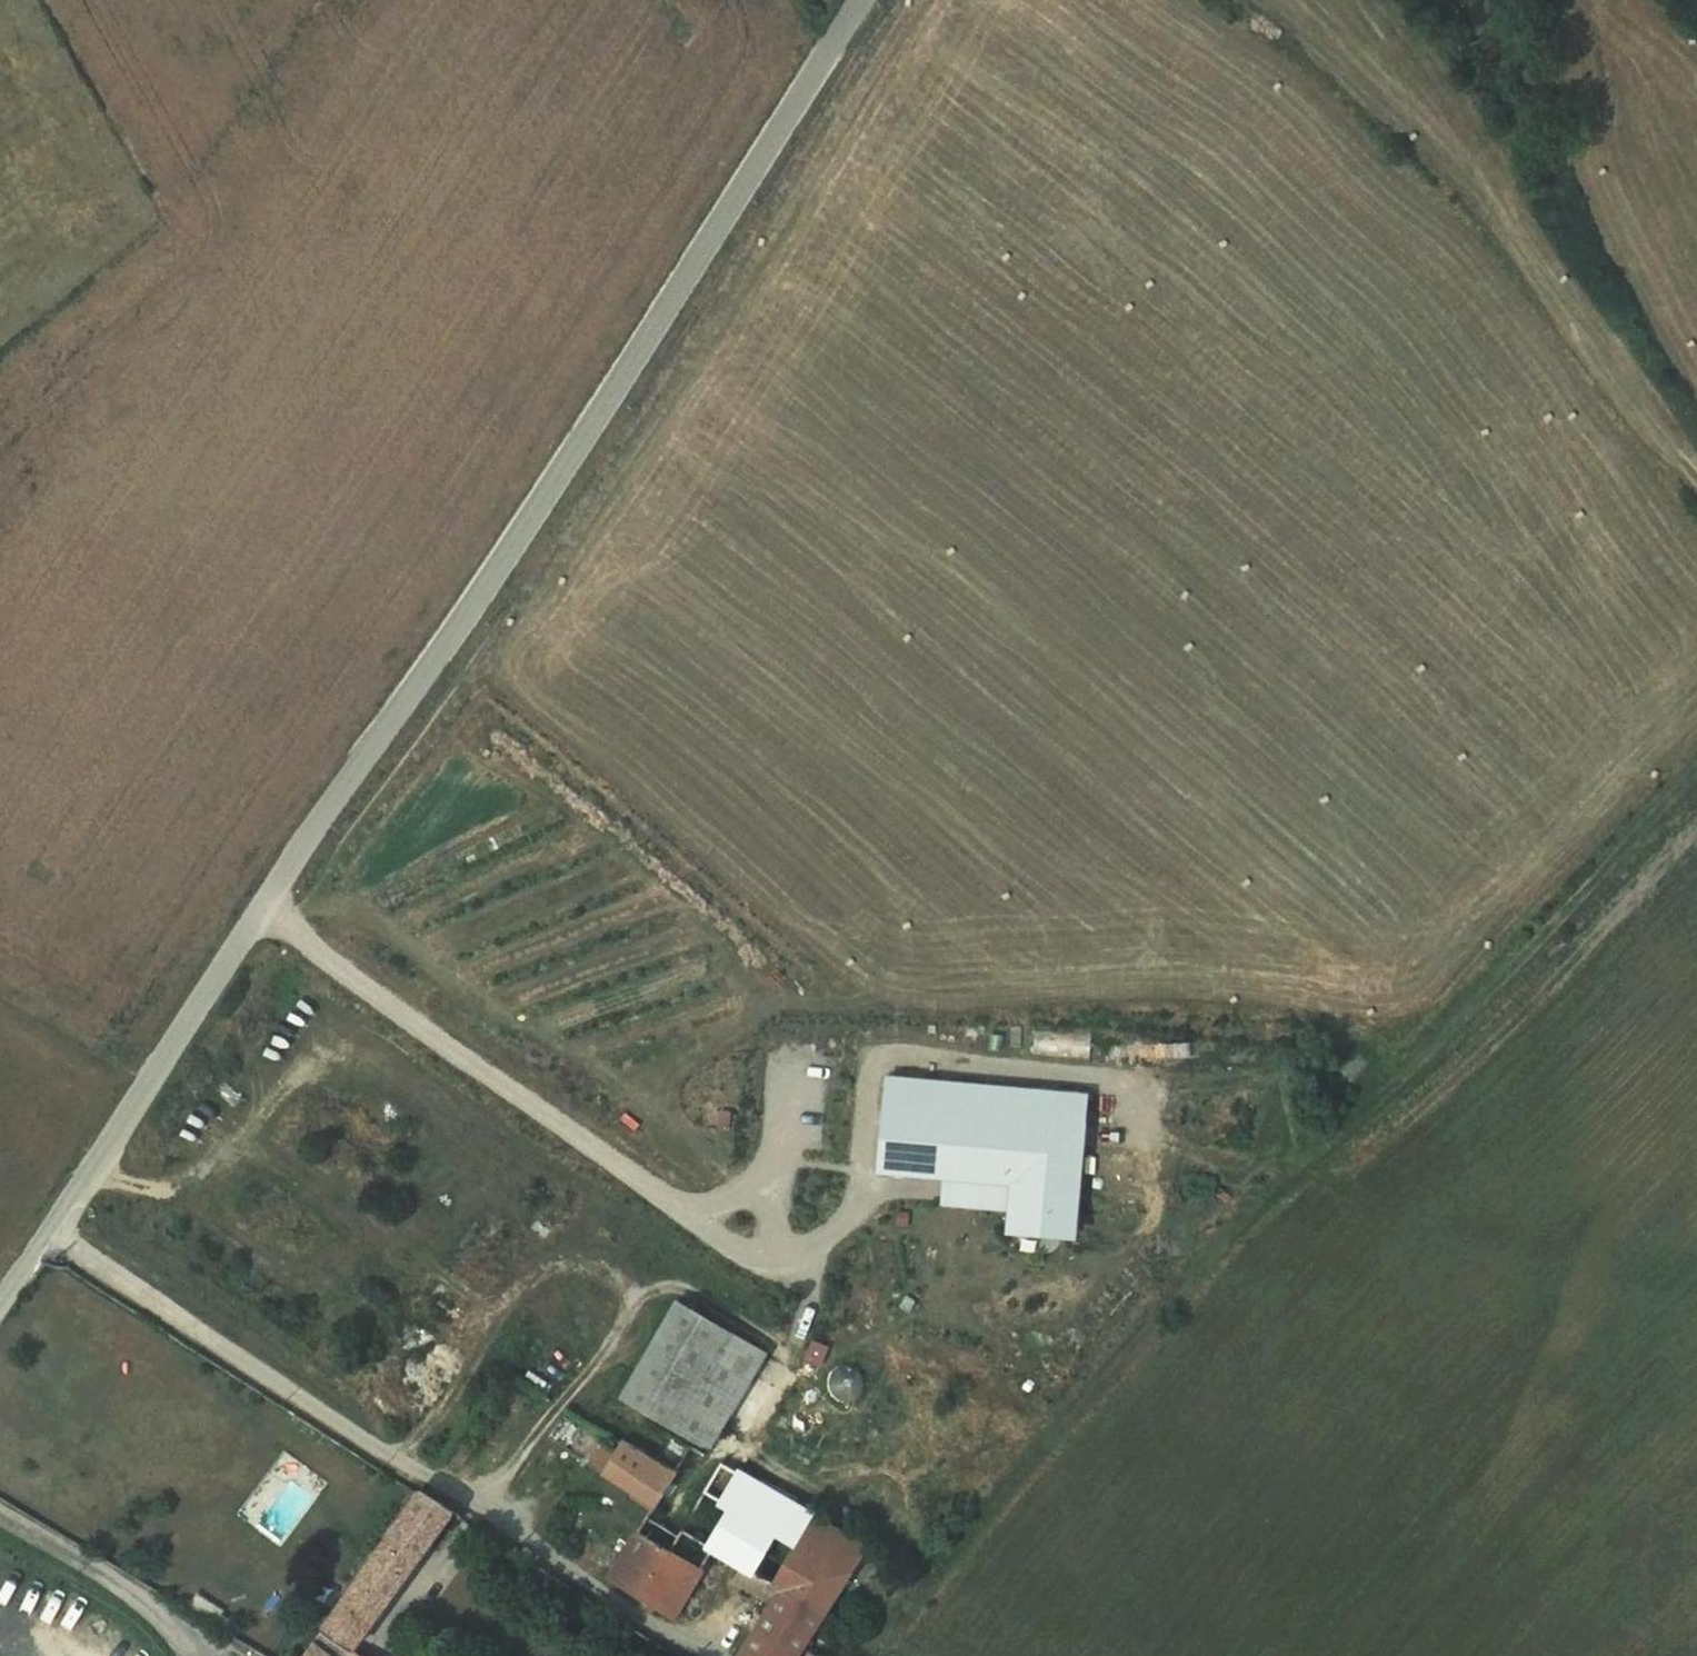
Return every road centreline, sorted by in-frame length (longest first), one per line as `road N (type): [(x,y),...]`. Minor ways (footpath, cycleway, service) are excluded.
road 1 (unclassified): [(852,0),(476,591),(0,1297)]

